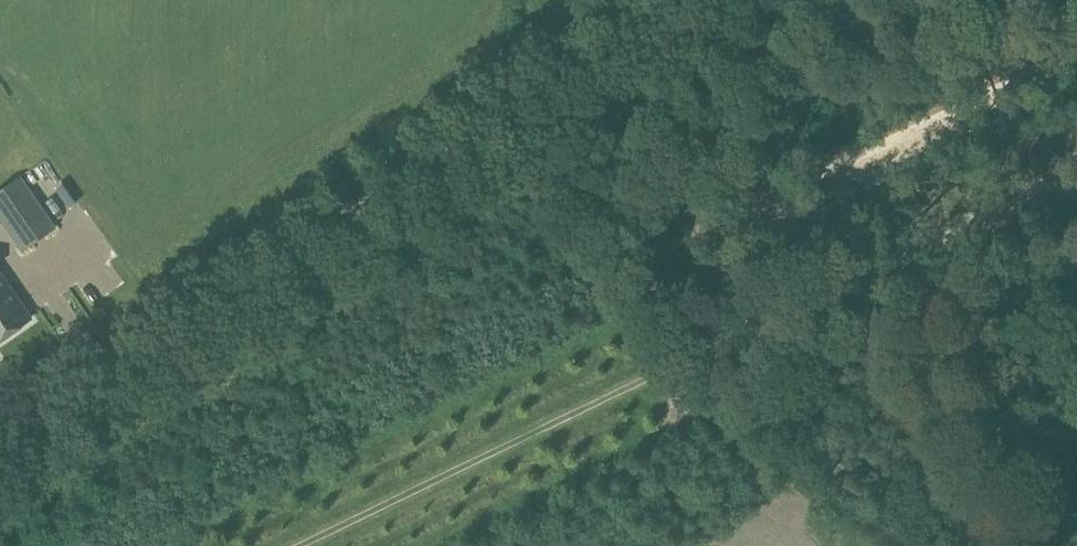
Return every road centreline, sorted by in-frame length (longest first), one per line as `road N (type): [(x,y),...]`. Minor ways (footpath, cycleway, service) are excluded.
road 1 (tertiary): [(0,464),(680,0)]
road 2 (track): [(307,545),(750,332)]
road 3 (track): [(750,332),(940,545)]

